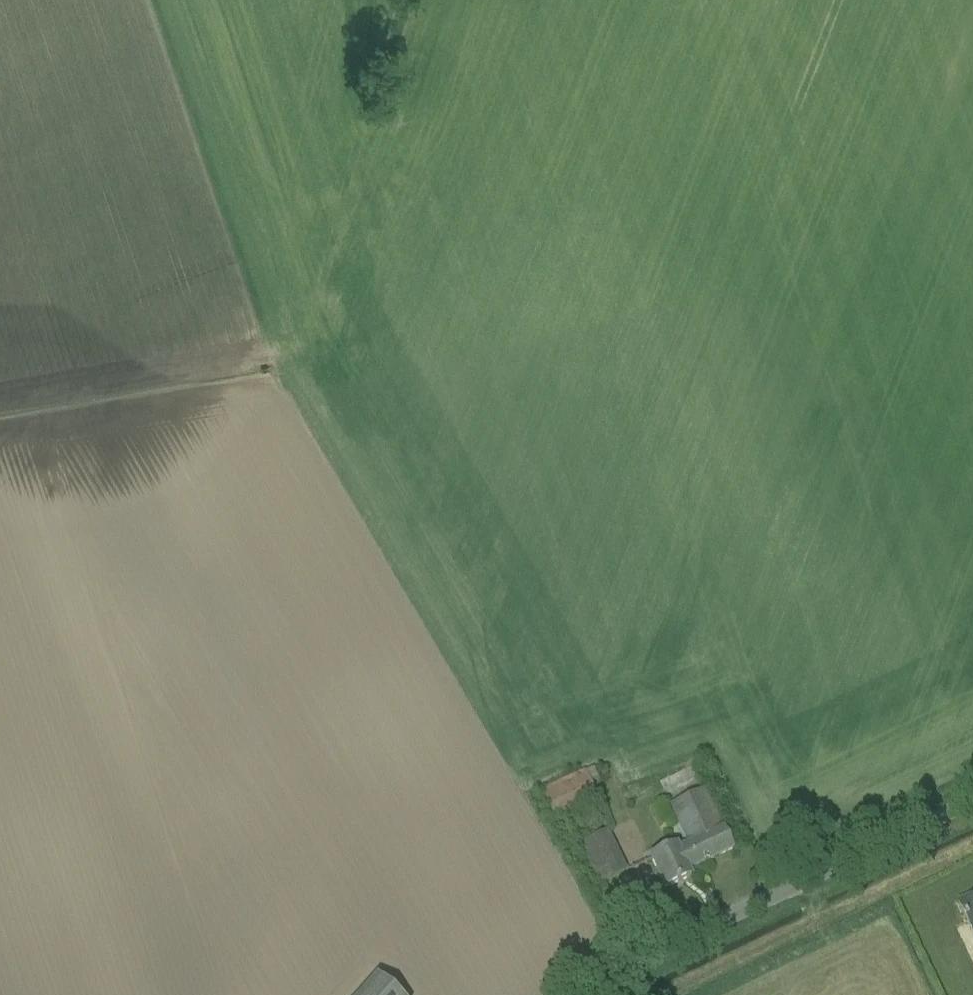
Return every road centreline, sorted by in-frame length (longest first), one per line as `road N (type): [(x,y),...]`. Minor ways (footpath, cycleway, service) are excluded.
road 1 (unclassified): [(599,994),(723,919),(972,803)]

